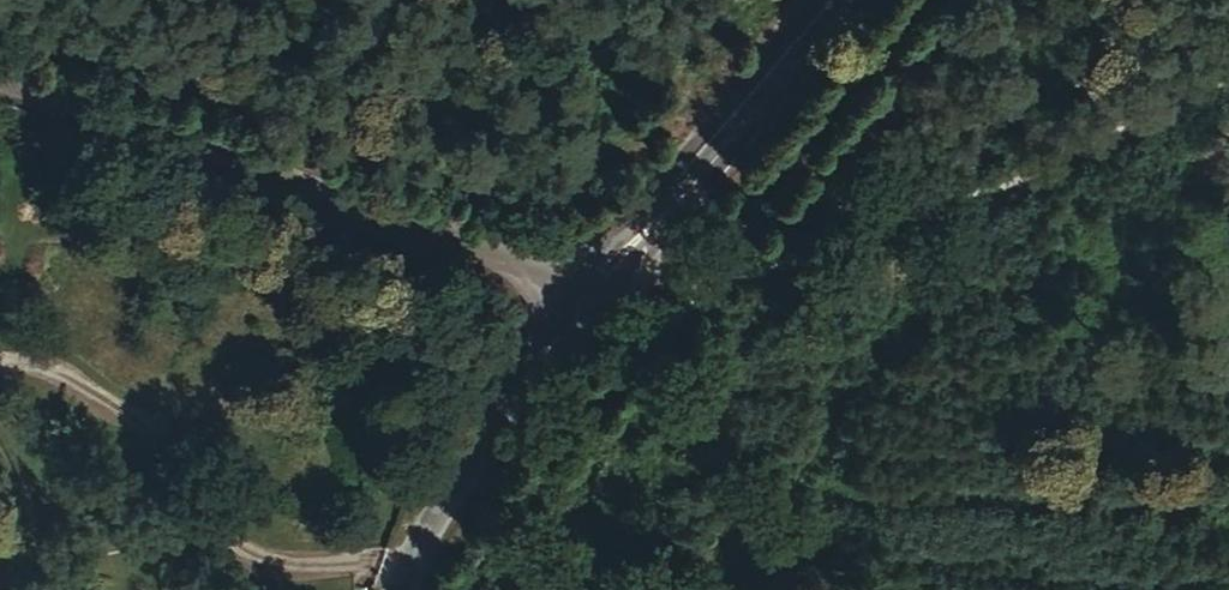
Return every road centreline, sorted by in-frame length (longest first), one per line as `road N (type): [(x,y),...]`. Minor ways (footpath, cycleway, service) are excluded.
road 1 (track): [(1228,89),(982,195),(708,287),(606,274)]
road 2 (unclassified): [(0,81),(581,298)]
road 3 (unclassified): [(842,0),(581,298)]
road 4 (unclassified): [(581,298),(542,335),(401,589)]

